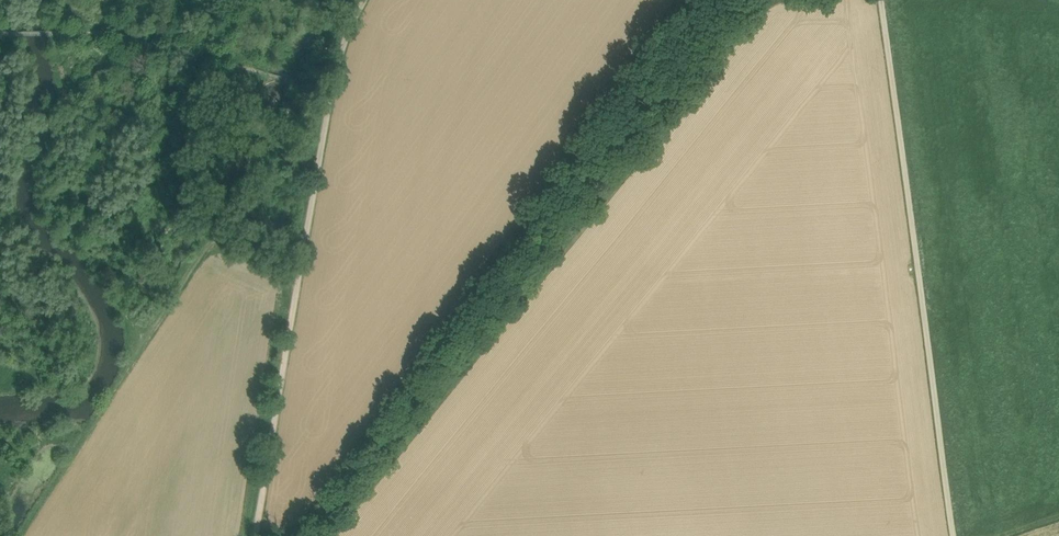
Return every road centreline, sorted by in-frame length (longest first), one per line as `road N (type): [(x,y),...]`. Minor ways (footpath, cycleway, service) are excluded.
road 1 (track): [(883,0),(955,535)]
road 2 (track): [(327,88),(259,535)]
road 3 (track): [(305,228),(217,236),(165,320),(135,325)]

